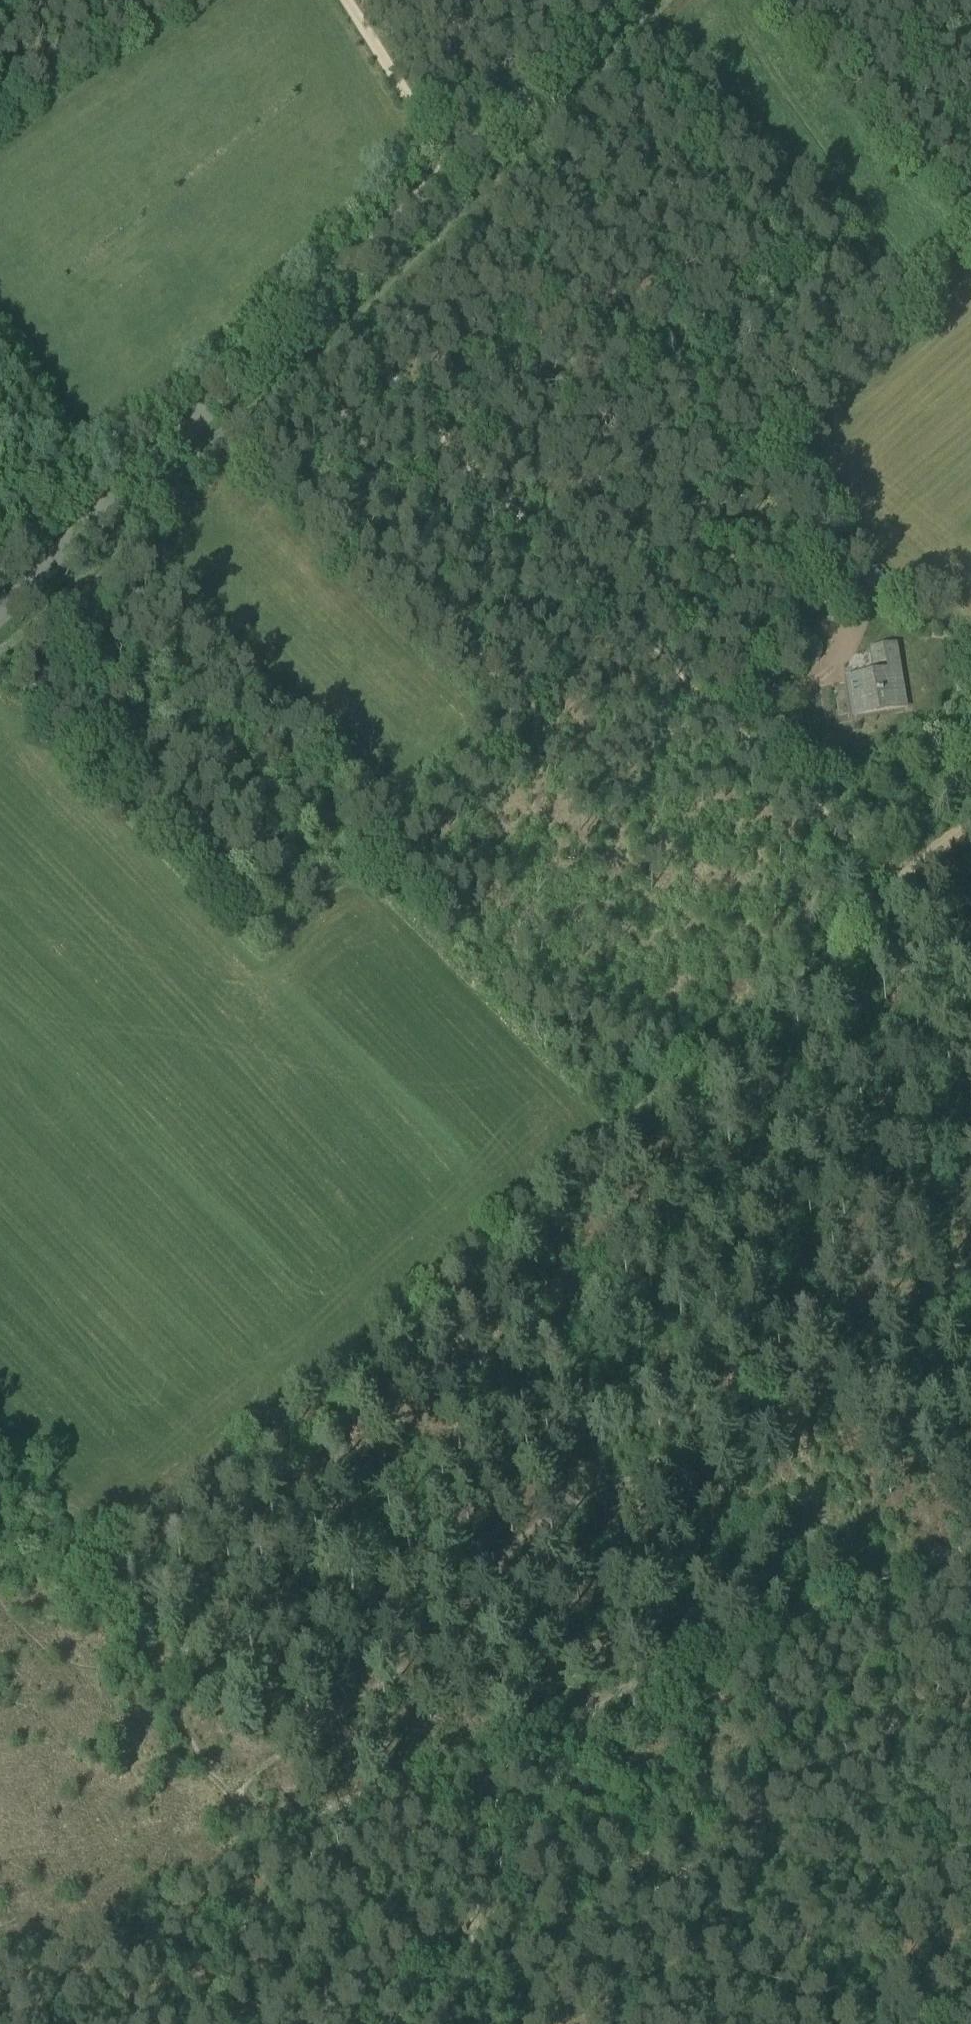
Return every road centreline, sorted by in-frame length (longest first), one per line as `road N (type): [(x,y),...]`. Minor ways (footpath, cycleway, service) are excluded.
road 1 (unclassified): [(0,622),(634,0)]
road 2 (track): [(892,889),(325,307)]
road 3 (track): [(488,1748),(331,1807),(252,1807),(214,1778),(85,1563)]
road 4 (track): [(970,1546),(488,1748)]
road 5 (track): [(625,1112),(892,889)]
road 6 (track): [(490,2023),(488,1748)]
road 7 (track): [(459,171),(347,0)]
road 8 (track): [(0,1473),(85,1563)]

